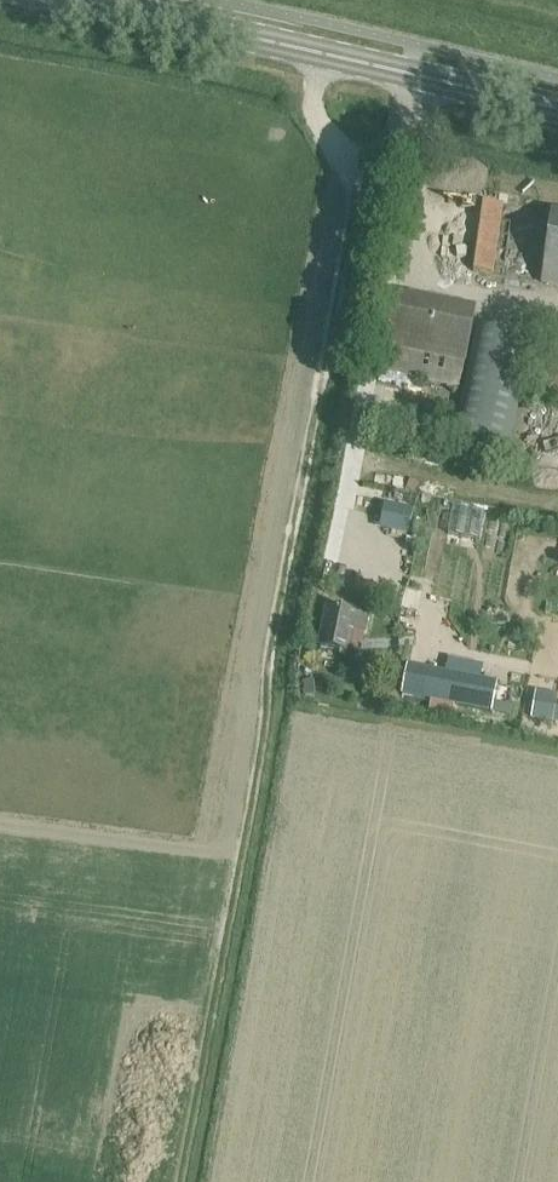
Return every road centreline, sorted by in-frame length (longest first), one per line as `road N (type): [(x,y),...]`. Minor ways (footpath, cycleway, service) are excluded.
road 1 (primary): [(557,112),(78,0)]

